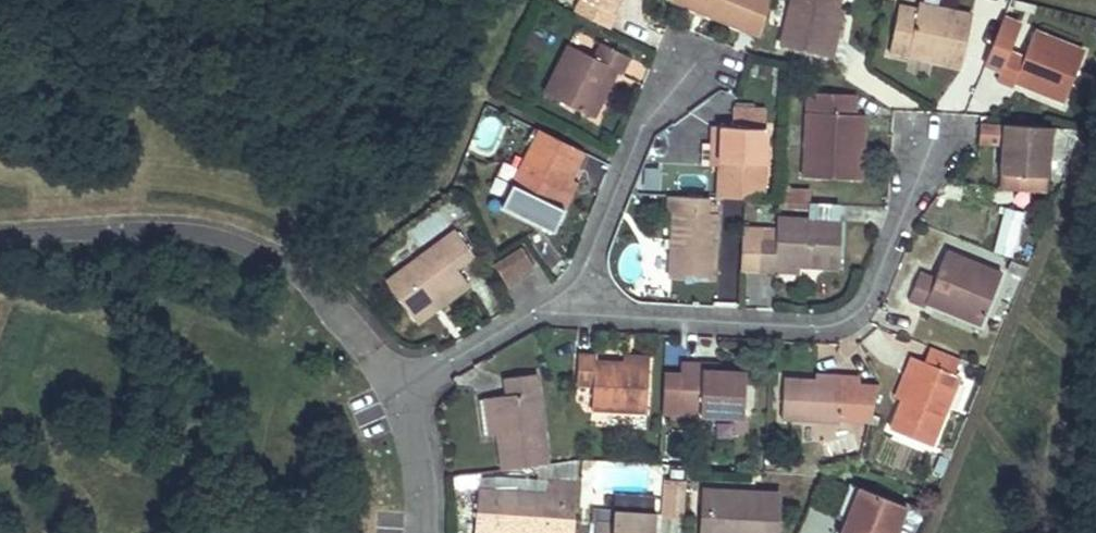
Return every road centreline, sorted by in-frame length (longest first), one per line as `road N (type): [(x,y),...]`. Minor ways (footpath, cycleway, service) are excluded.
road 1 (residential): [(921,139),(869,322),(545,316)]
road 2 (residential): [(672,38),(545,316)]
road 3 (residential): [(545,316),(397,393)]
road 4 (residential): [(412,532),(397,393)]

